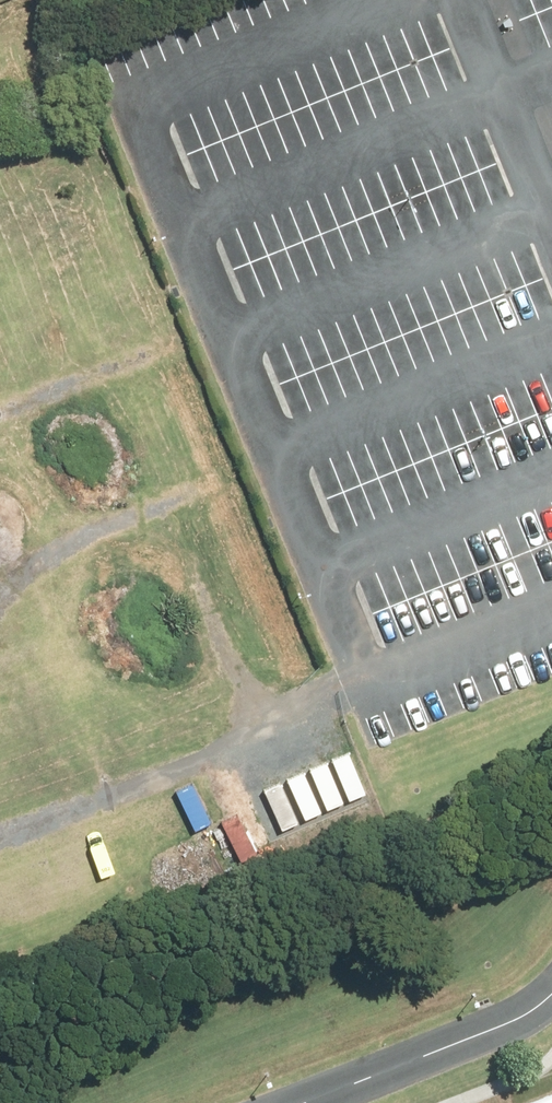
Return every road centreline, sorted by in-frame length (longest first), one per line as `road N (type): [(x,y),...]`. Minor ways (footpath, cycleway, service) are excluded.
road 1 (track): [(334,692),(0,831)]
road 2 (track): [(166,494),(259,723)]
road 3 (track): [(0,586),(22,562),(196,480)]
road 4 (track): [(0,413),(155,350)]

